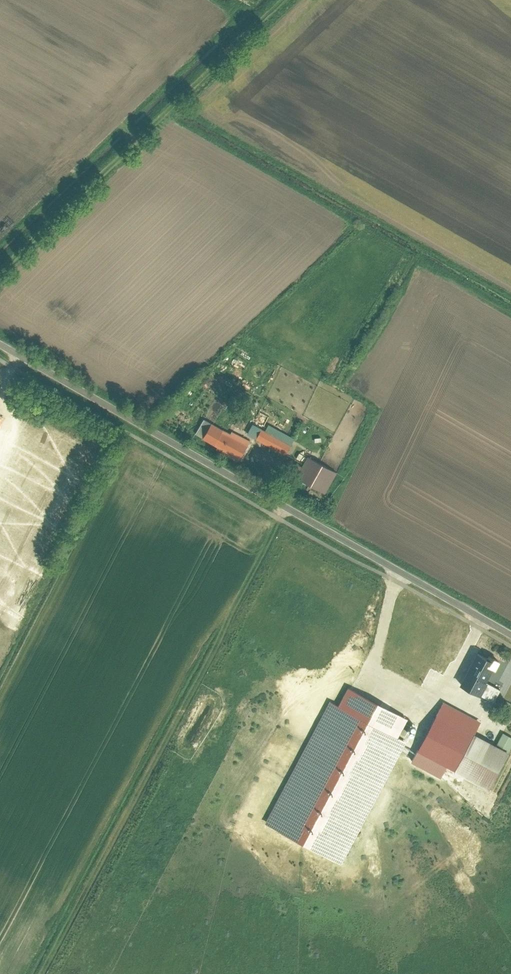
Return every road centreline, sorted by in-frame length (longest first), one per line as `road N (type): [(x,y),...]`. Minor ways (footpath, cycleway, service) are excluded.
road 1 (tertiary): [(0,342),(510,633)]

